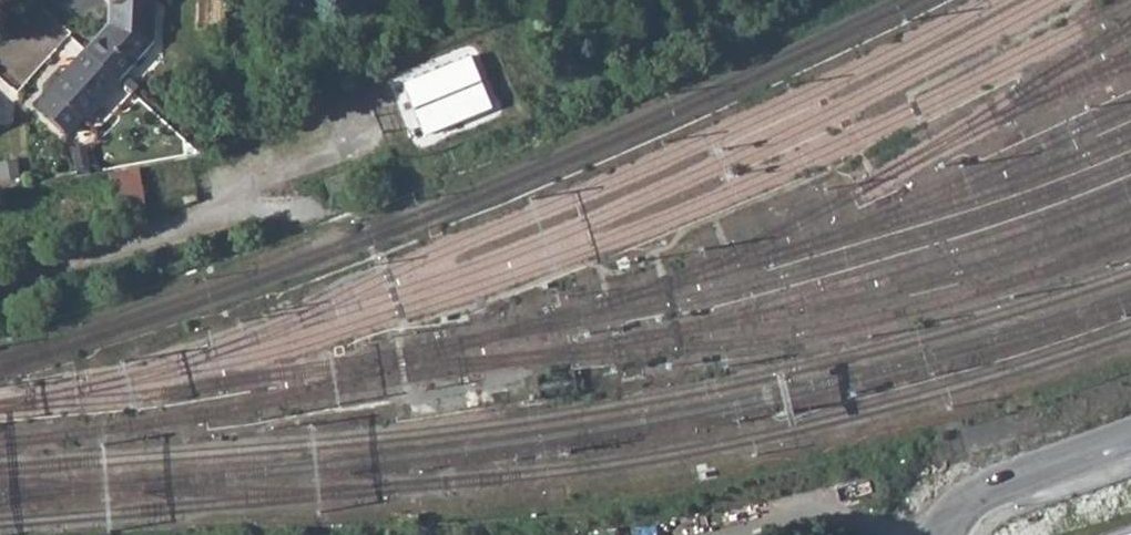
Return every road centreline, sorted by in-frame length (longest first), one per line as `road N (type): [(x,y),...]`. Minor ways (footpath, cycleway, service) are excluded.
road 1 (residential): [(1130,432),(993,489)]

